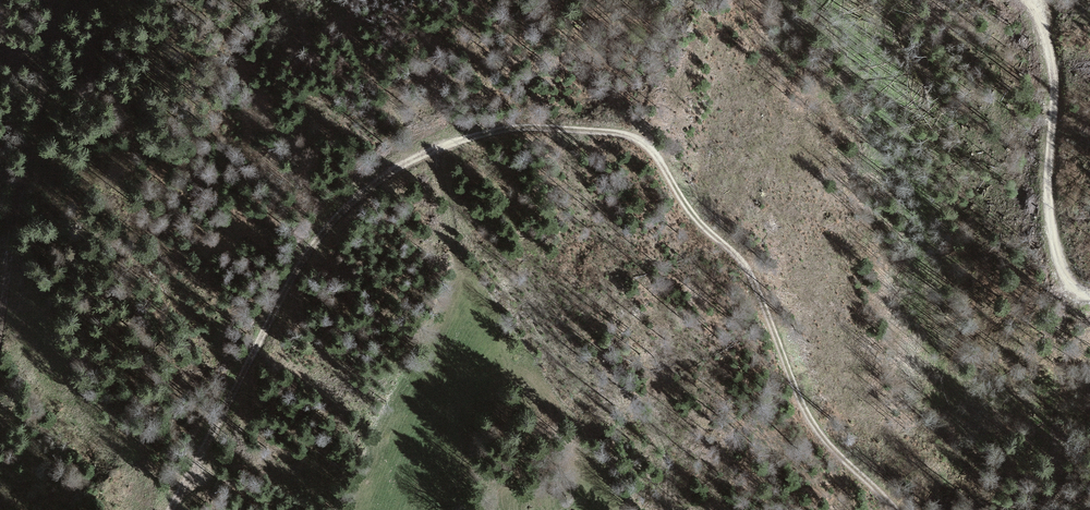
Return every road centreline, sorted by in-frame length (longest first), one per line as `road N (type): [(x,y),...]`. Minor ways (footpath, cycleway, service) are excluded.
road 1 (track): [(175,509),(354,192),(423,151),(520,132),(633,137),(693,179),(757,263),(900,491),(934,509)]
road 2 (track): [(68,0),(56,144),(21,242),(0,387)]
road 3 (track): [(1047,0),(1062,18),(1055,243),(1075,277),(1089,279)]

